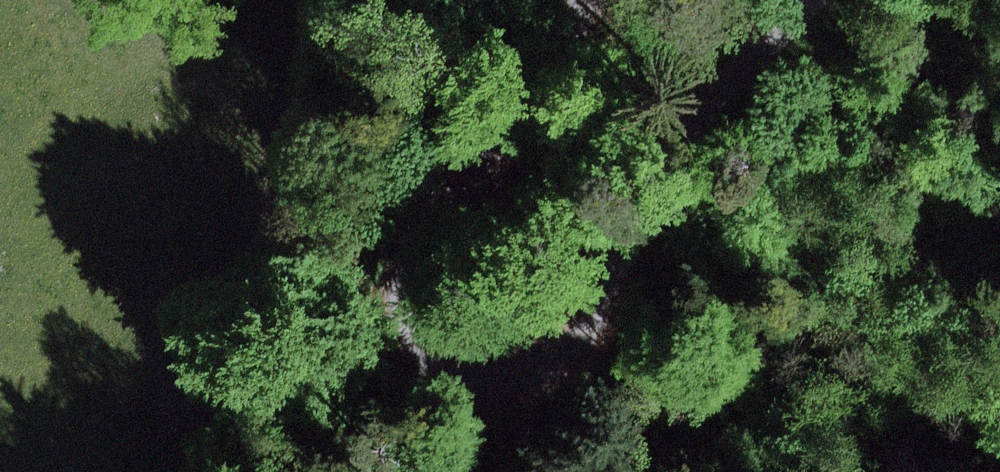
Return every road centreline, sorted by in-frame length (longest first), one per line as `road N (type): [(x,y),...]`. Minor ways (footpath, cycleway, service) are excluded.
road 1 (track): [(459,379),(520,377),(575,341),(653,167),(711,92),(813,0)]
road 2 (track): [(589,0),(557,63),(443,212),(419,257),(417,336),(434,365),(459,379)]

